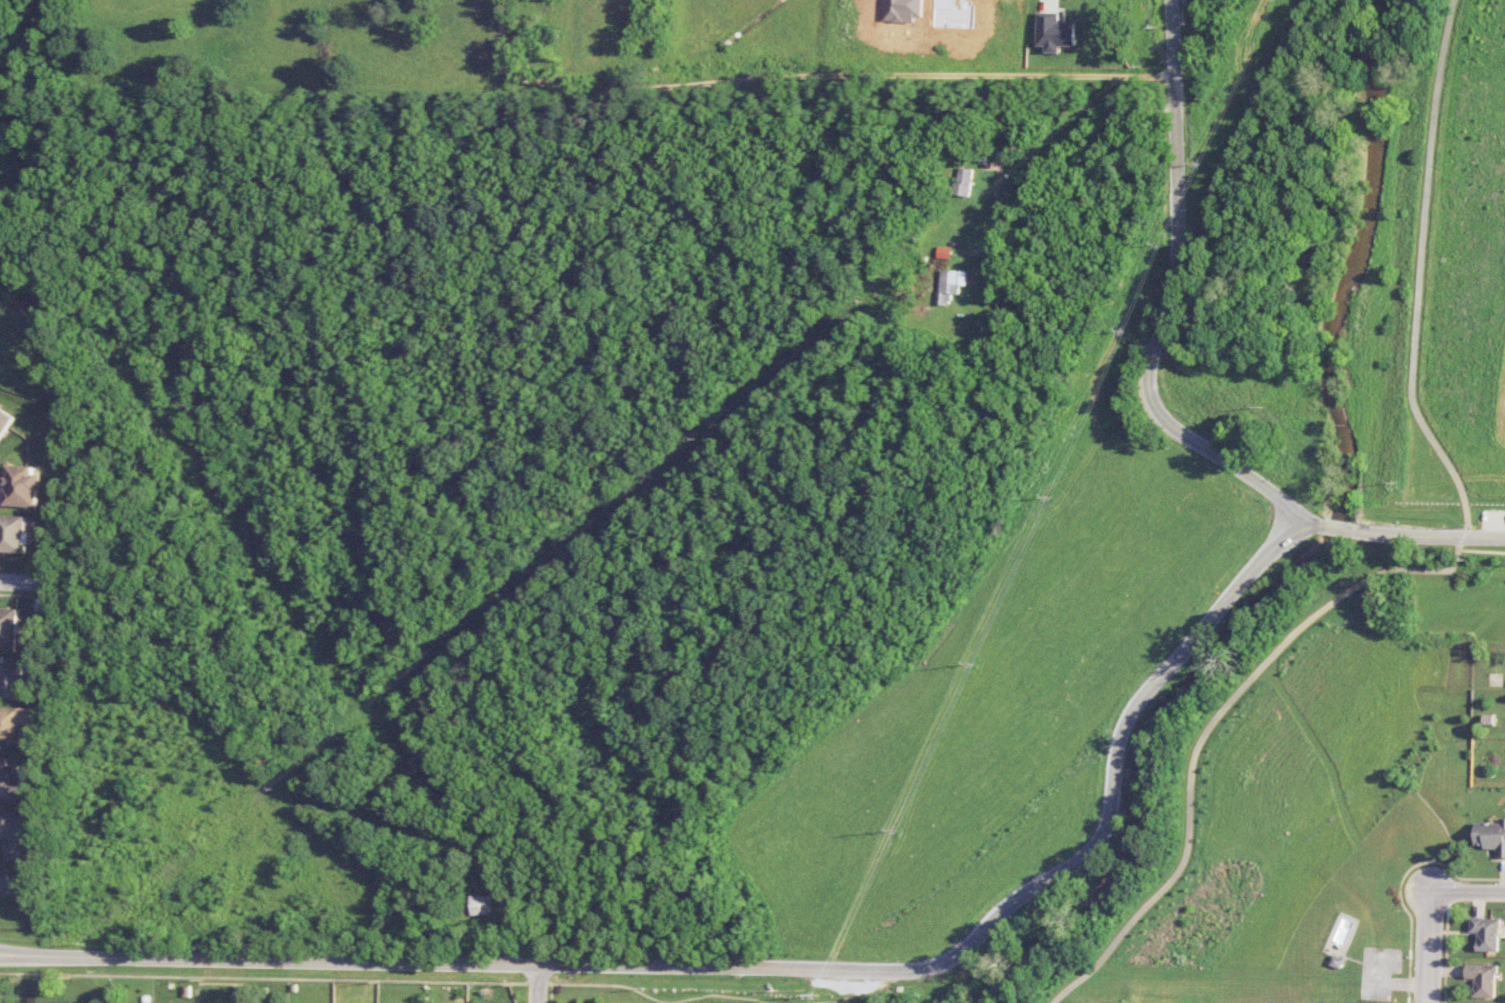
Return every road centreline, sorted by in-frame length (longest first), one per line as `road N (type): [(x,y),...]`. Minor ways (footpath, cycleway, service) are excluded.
road 1 (tertiary): [(1295,531),(1261,557),(1132,708),(1096,844),(940,964),(910,970),(0,954)]
road 2 (tertiary): [(1172,0),(1176,270),(1147,364),(1147,396),(1164,421),(1276,494),(1295,531)]
road 3 (tertiary): [(1504,537),(1353,529)]

